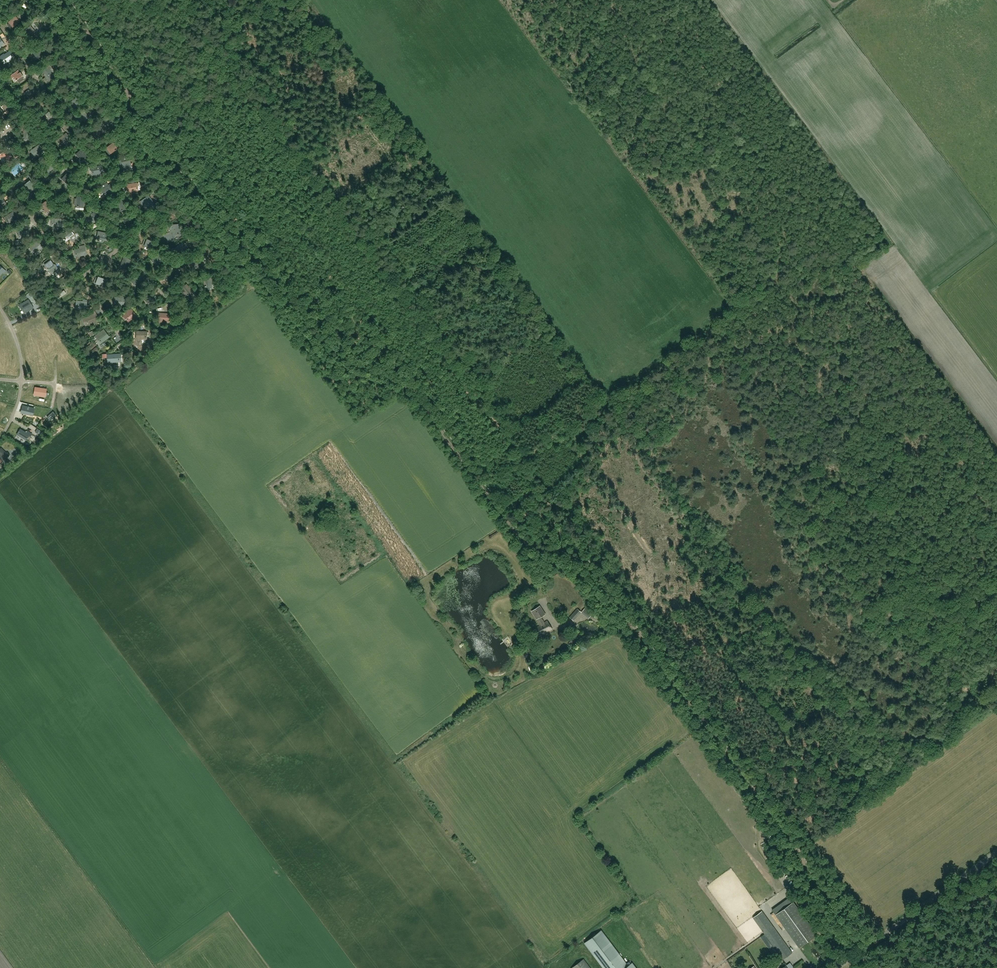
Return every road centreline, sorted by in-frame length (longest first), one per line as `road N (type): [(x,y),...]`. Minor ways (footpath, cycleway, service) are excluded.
road 1 (track): [(862,950),(591,572),(572,554),(514,533),(409,389),(313,339),(172,167),(62,0)]
road 2 (tertiary): [(838,967),(996,852)]

